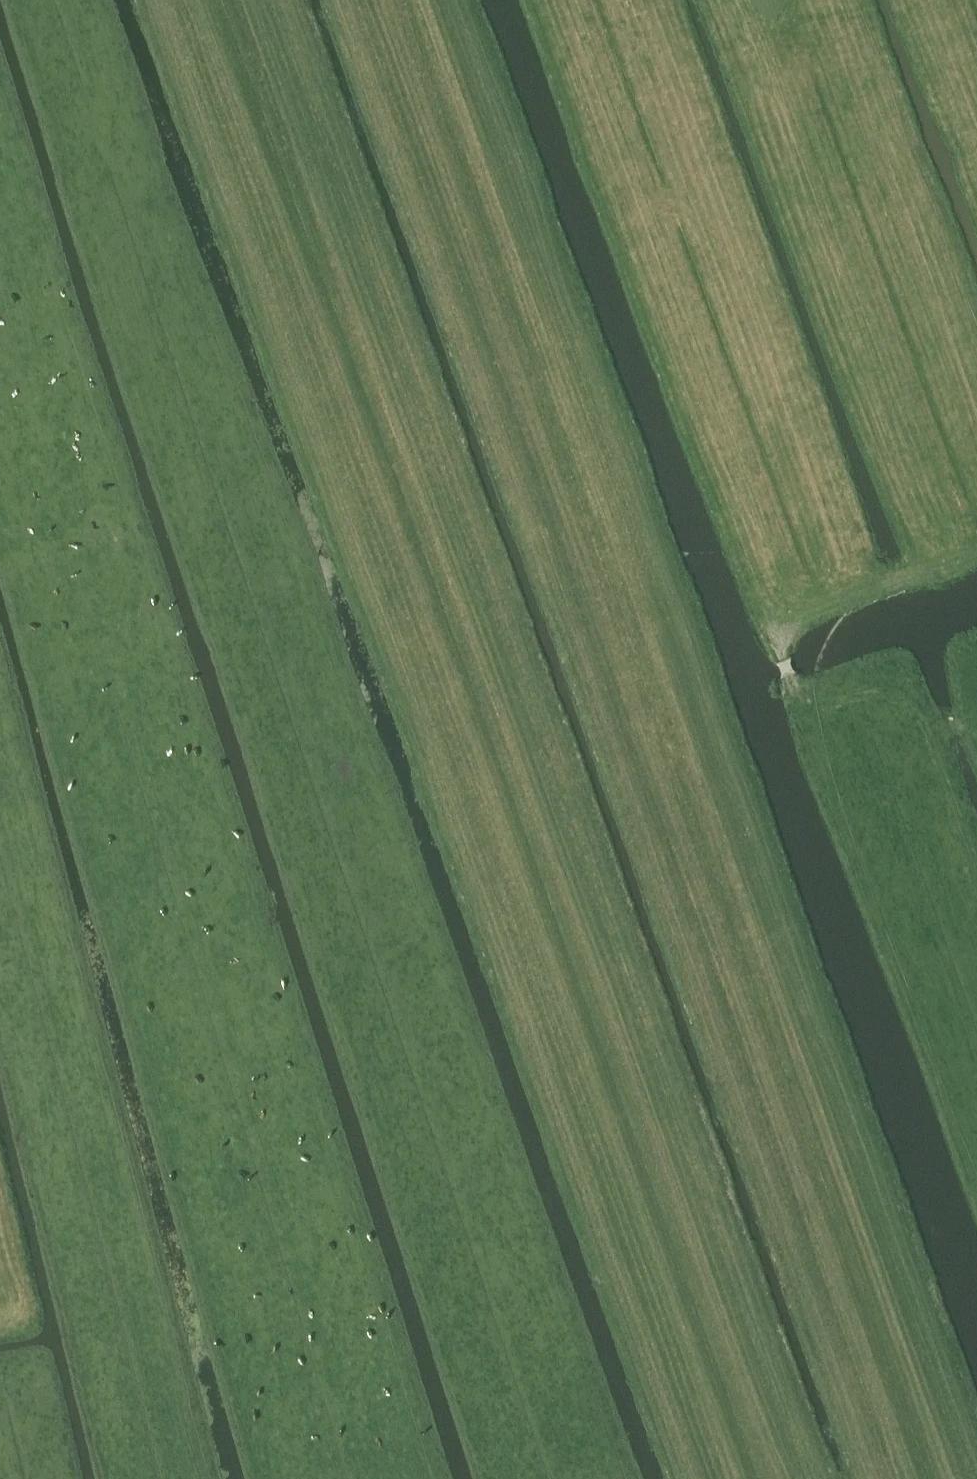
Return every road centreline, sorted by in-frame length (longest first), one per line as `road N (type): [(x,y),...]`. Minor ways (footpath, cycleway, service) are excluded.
road 1 (track): [(691,0),(573,40),(561,62),(780,649)]
road 2 (track): [(976,876),(911,698),(819,711),(796,690),(780,649)]
road 3 (track): [(976,537),(774,632)]

